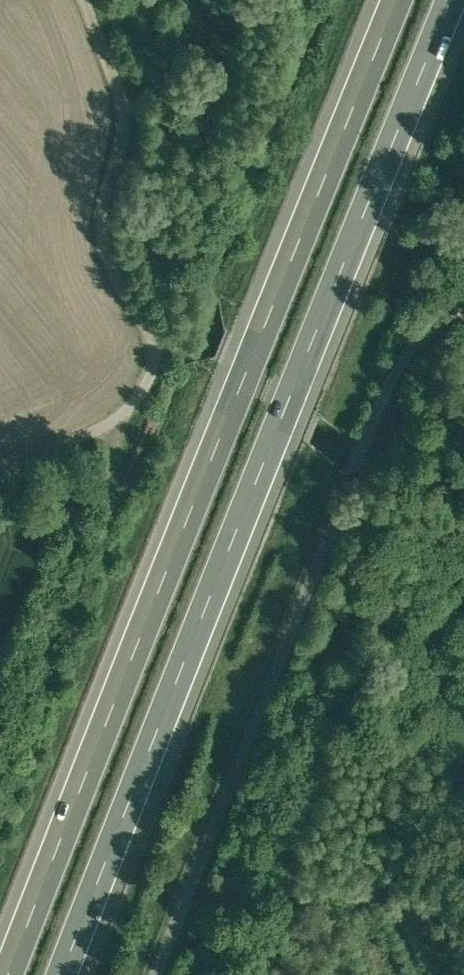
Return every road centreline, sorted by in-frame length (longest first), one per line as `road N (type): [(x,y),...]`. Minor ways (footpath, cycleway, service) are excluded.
road 1 (motorway): [(69,974),(457,0)]
road 2 (motorway): [(381,0),(0,962)]
road 3 (track): [(170,974),(412,350),(463,306)]

